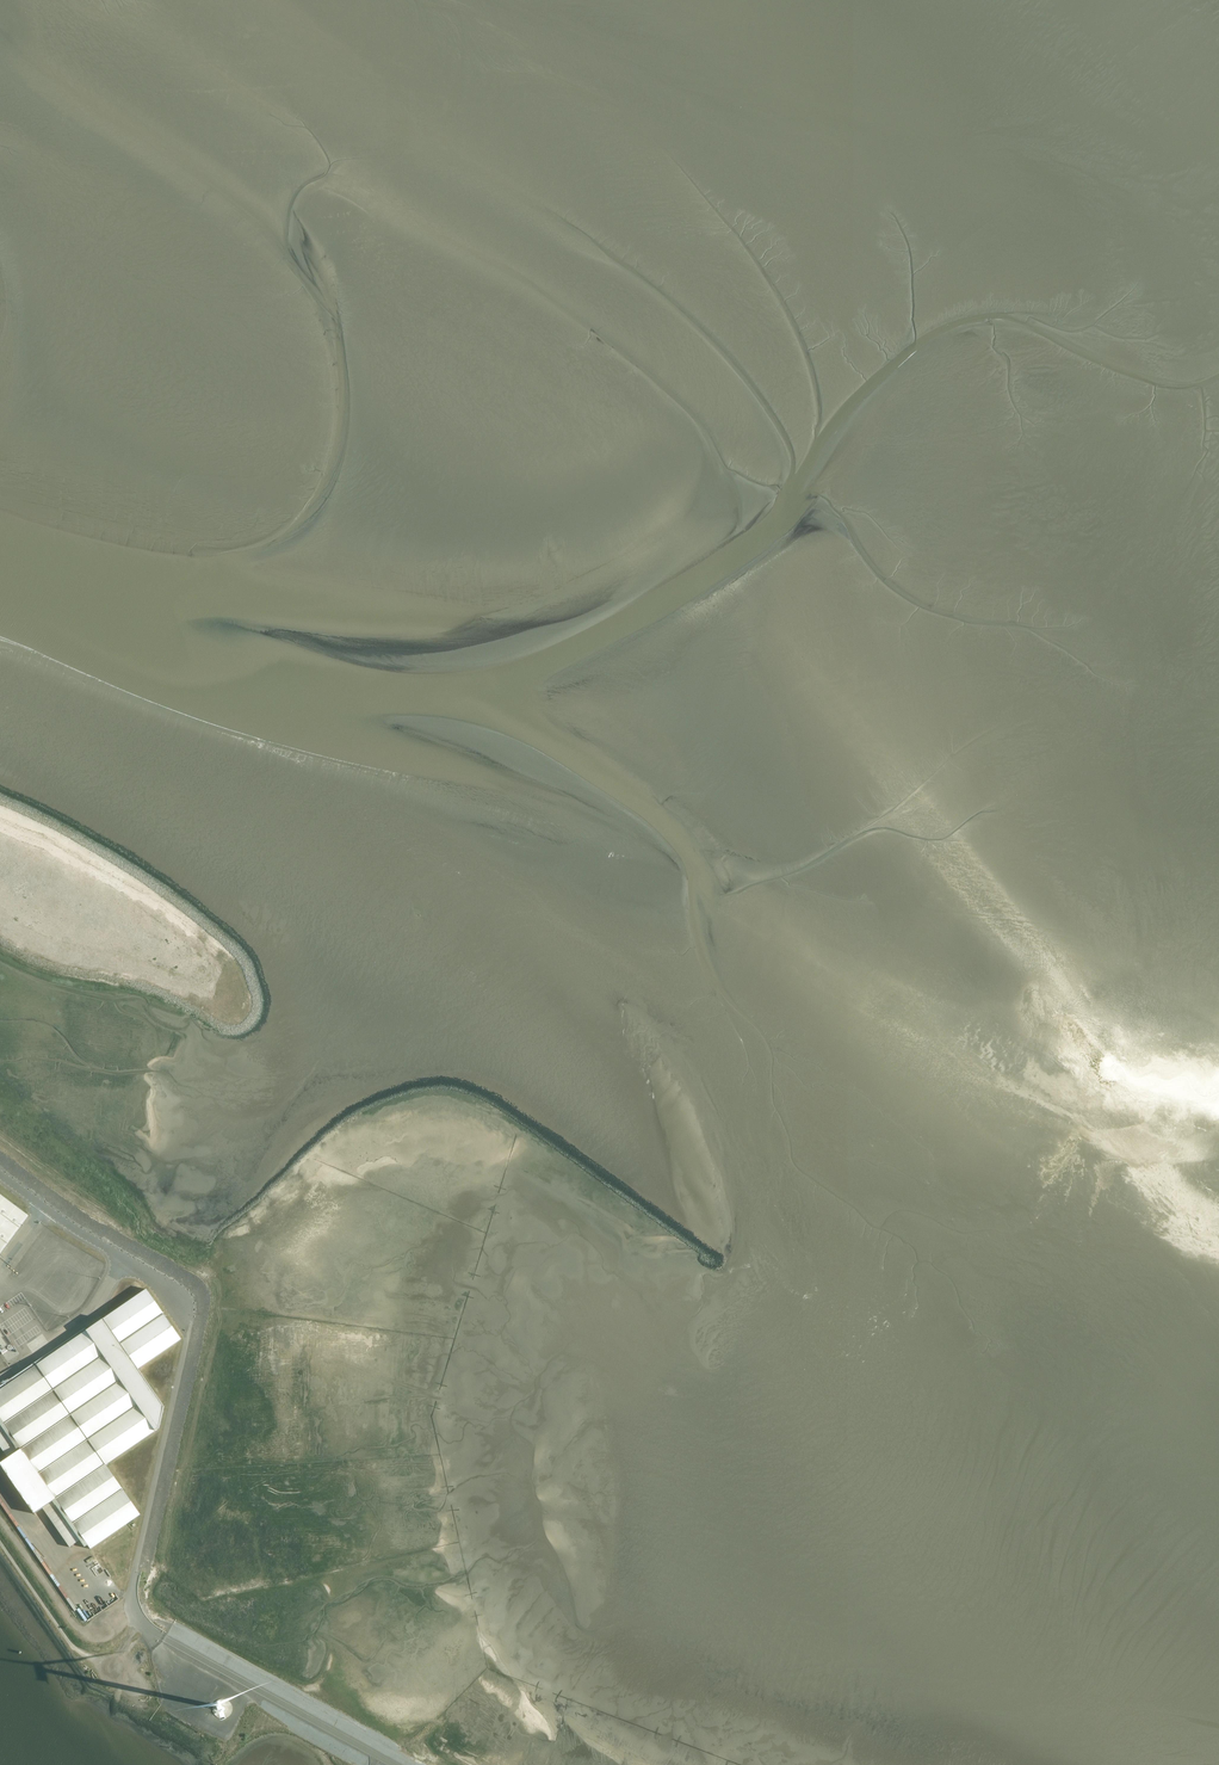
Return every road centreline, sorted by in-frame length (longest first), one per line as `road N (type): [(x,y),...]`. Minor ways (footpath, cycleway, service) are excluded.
road 1 (unclassified): [(183,1309),(154,1276),(0,1173)]

